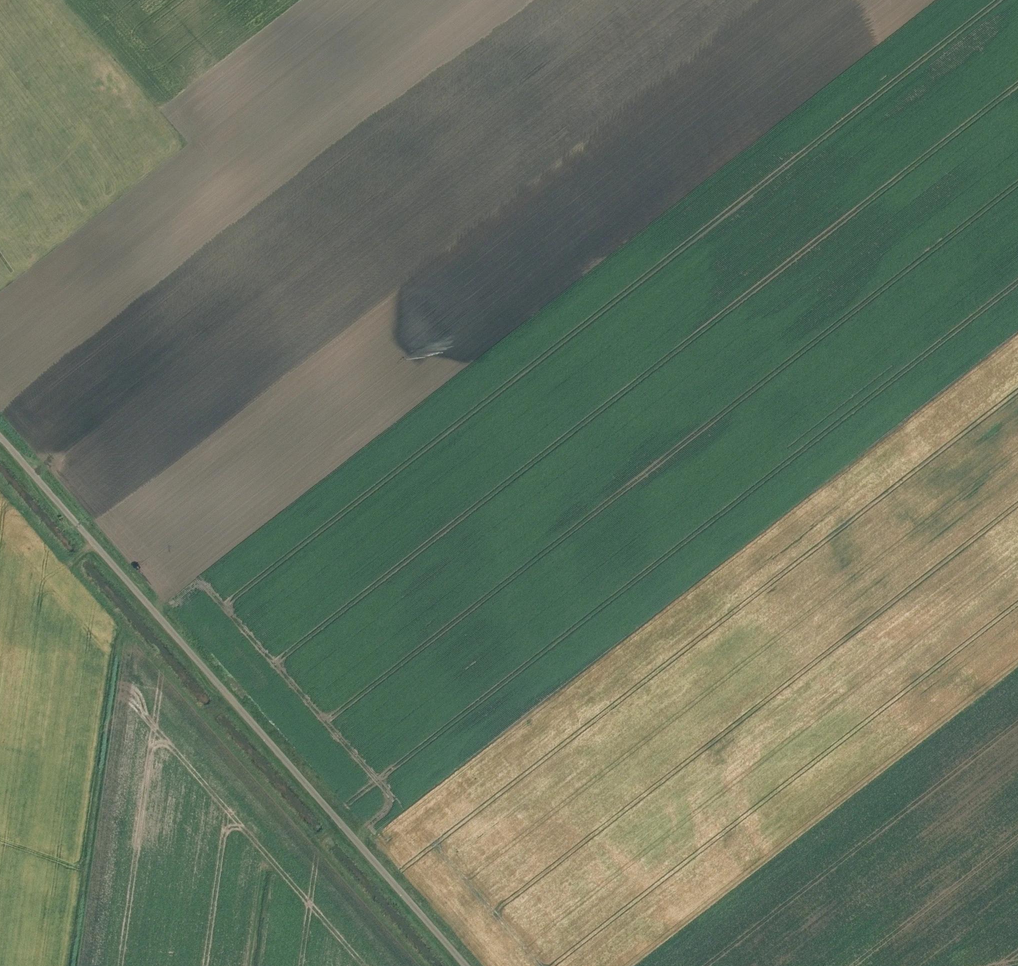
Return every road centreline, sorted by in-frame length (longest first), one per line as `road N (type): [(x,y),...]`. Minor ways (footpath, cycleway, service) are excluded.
road 1 (track): [(486,965),(0,435)]

